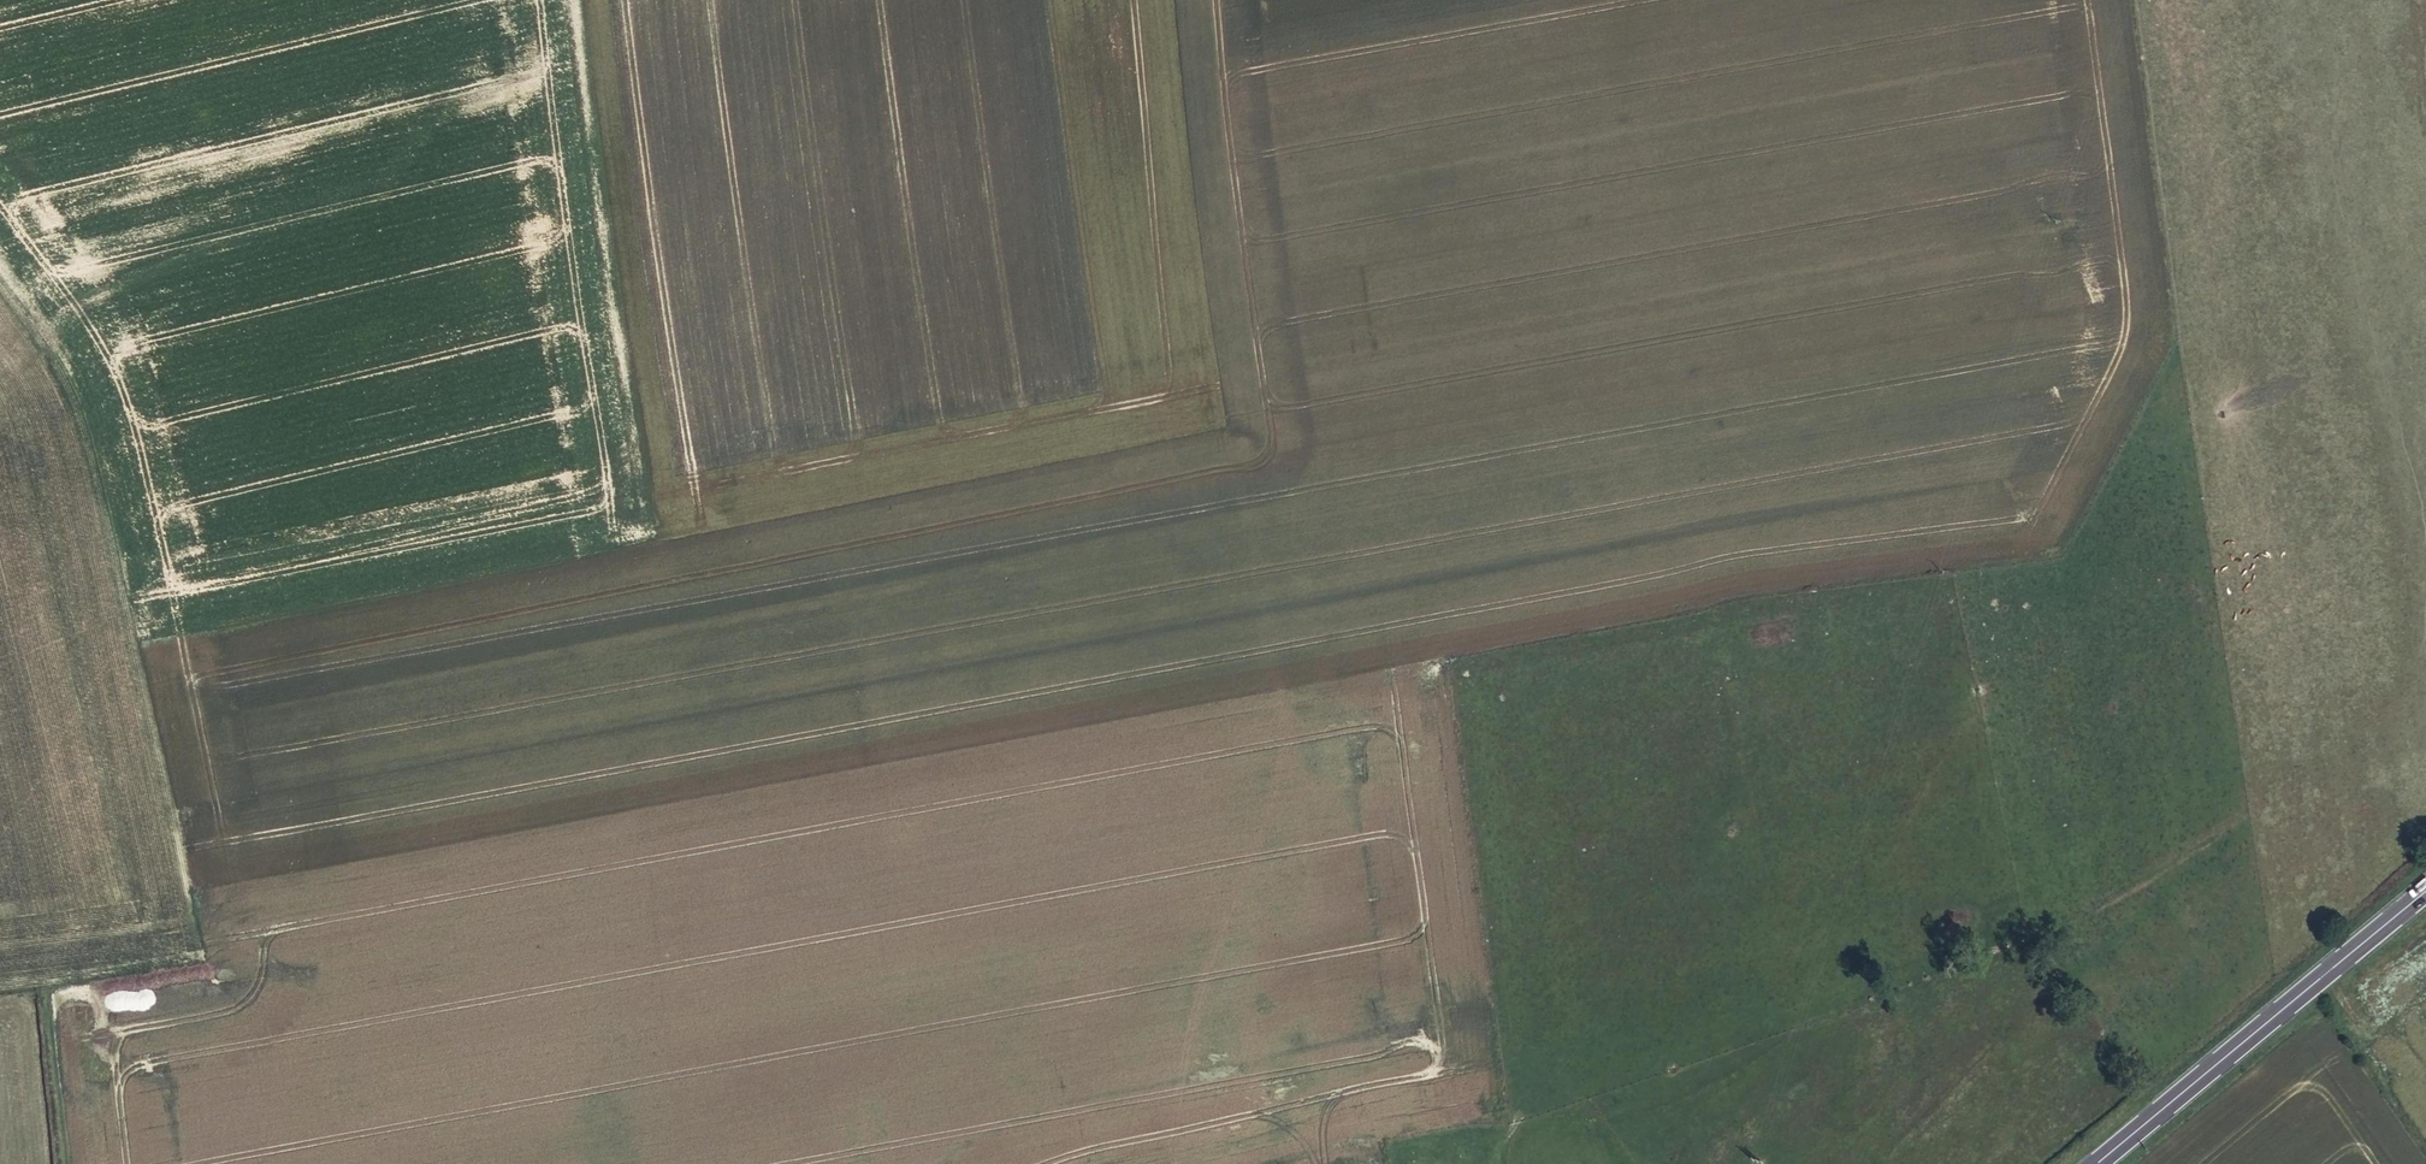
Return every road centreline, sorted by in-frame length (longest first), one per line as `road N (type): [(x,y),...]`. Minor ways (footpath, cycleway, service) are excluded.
road 1 (primary): [(2094,1163),(2425,892)]
road 2 (track): [(68,1163),(53,988)]

